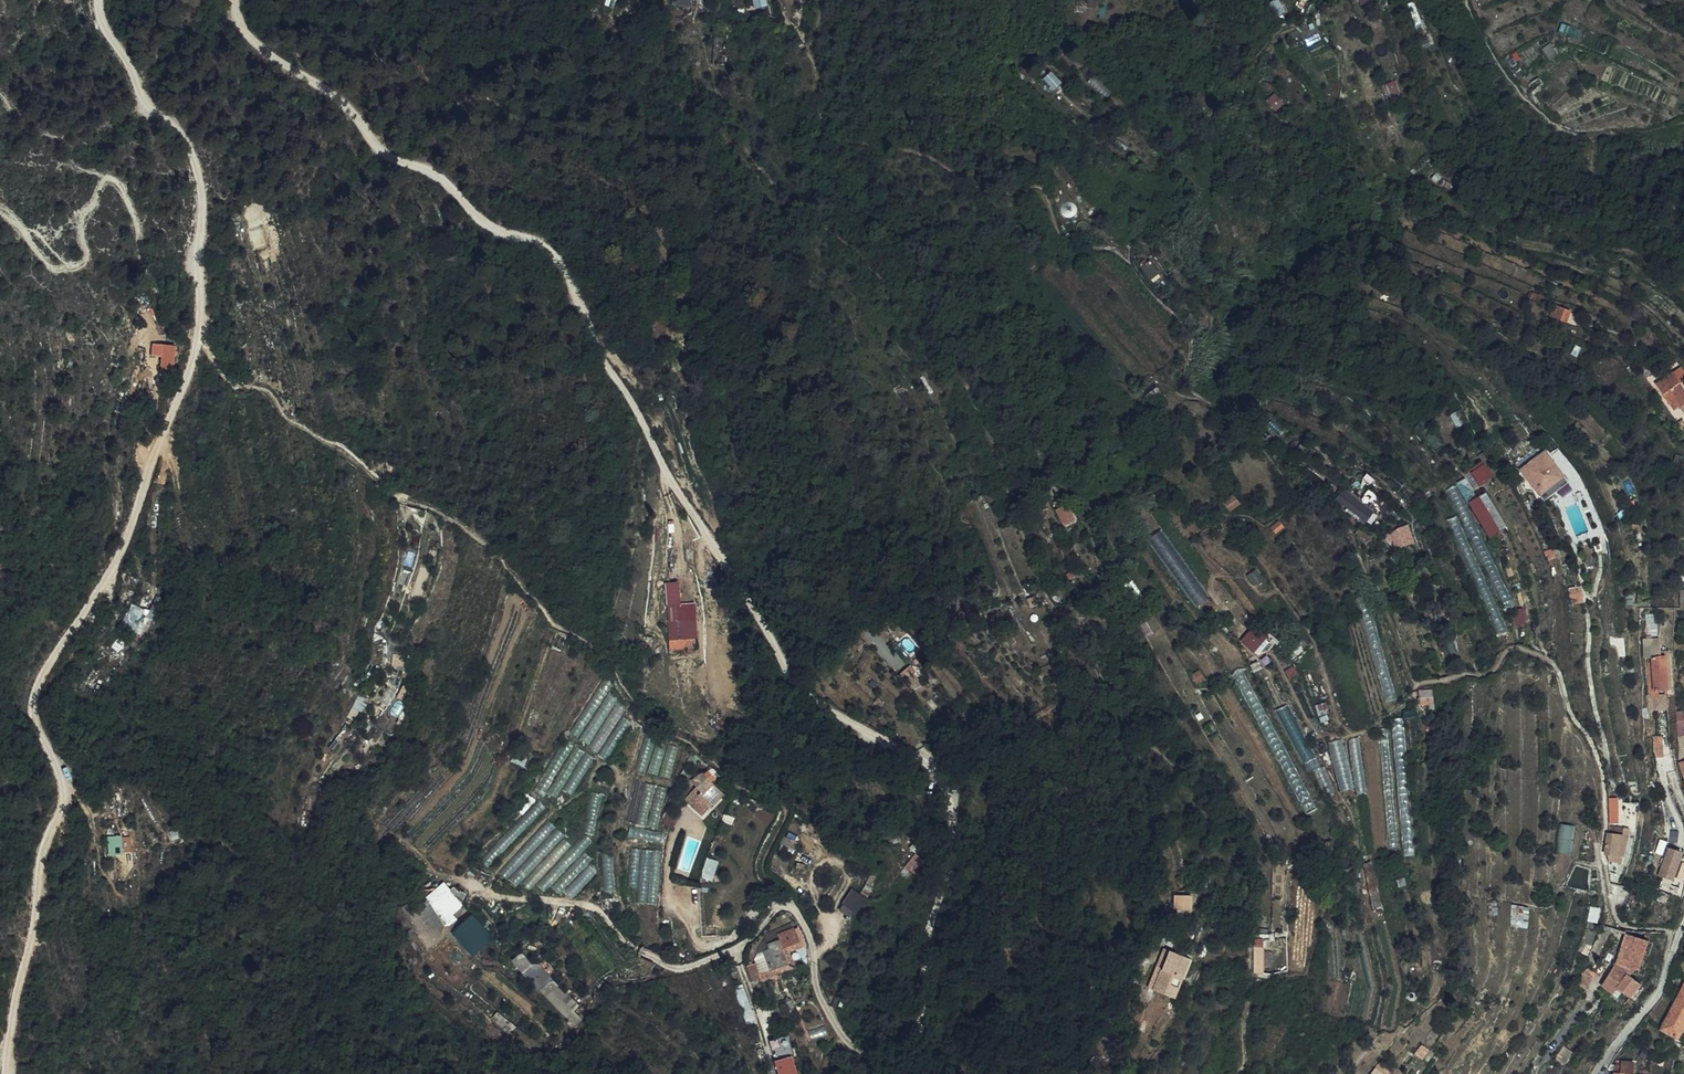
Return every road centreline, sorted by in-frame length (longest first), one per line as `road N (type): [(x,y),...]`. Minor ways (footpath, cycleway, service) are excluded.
road 1 (track): [(234,0),(240,28),(355,110),(387,156),(453,189),(501,232),(553,251),(603,362),(793,680),(825,707),(929,761),(948,784),(954,865),(928,950),(920,1067)]
road 2 (track): [(7,1073),(41,854),(64,800),(63,774),(38,730),(37,680),(132,528),(192,366),(201,293),(197,166),(183,135),(147,109),(98,0)]
road 3 (track): [(477,892),(594,907),(638,951),(685,968),(734,949),(787,903)]
road 4 (track): [(198,337),(145,268),(132,209),(111,176)]
road 5 (residential): [(1683,917),(1657,993),(1601,1073)]

